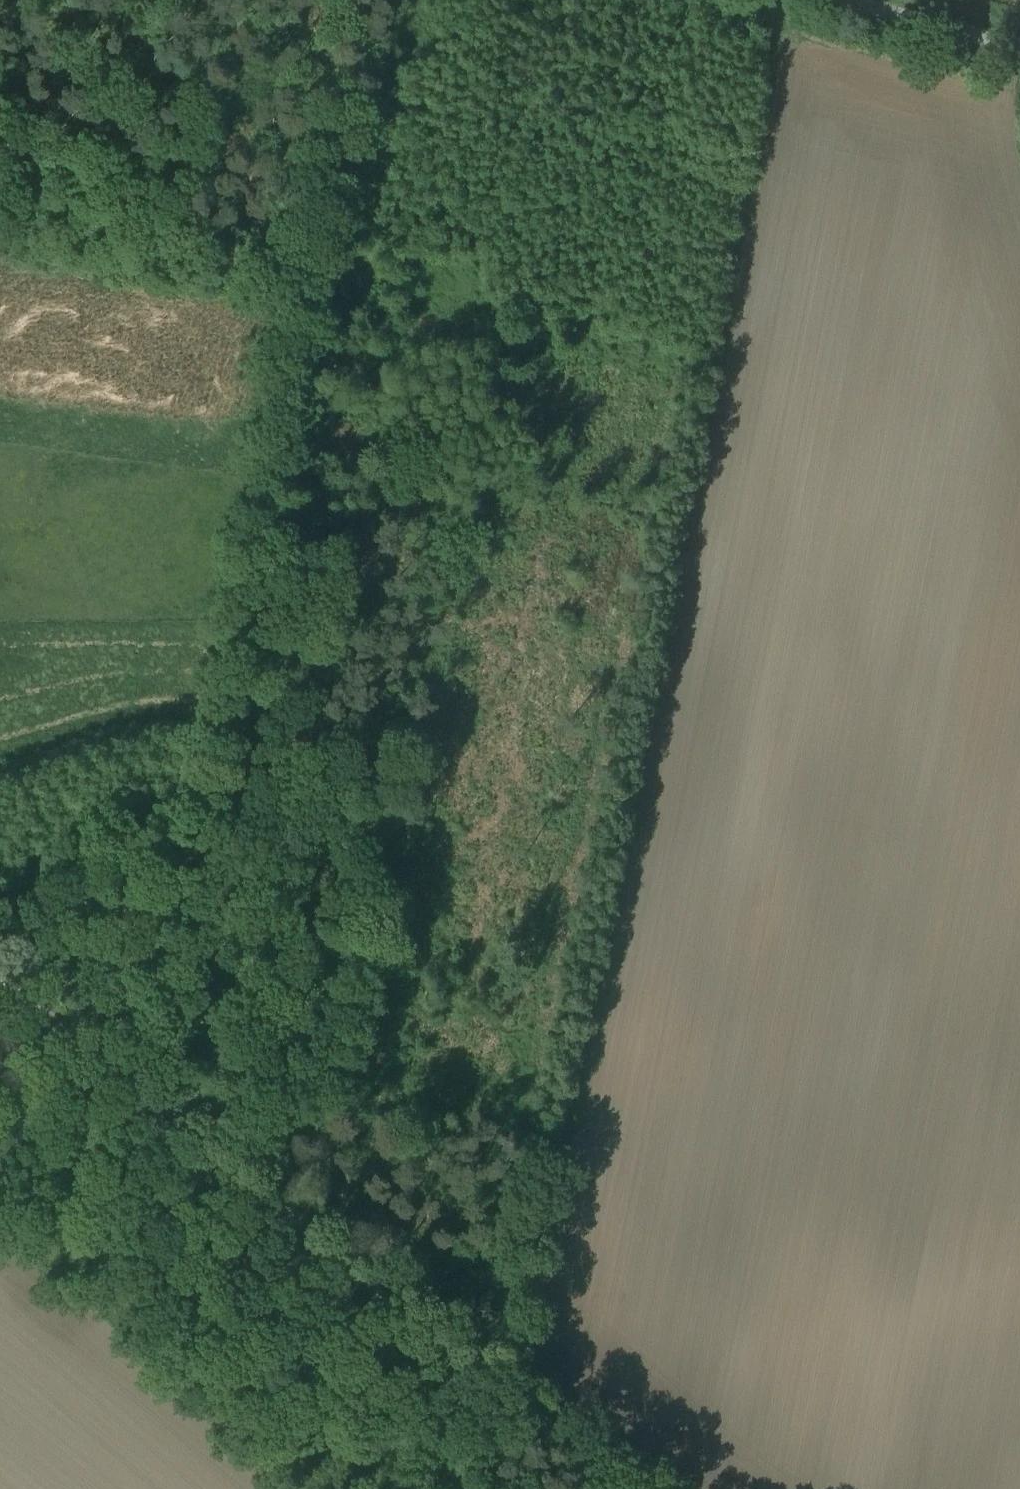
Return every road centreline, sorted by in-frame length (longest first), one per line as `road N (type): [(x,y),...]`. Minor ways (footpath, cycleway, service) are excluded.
road 1 (unclassified): [(623,1488),(0,973)]
road 2 (unclassified): [(1019,48),(832,0)]

